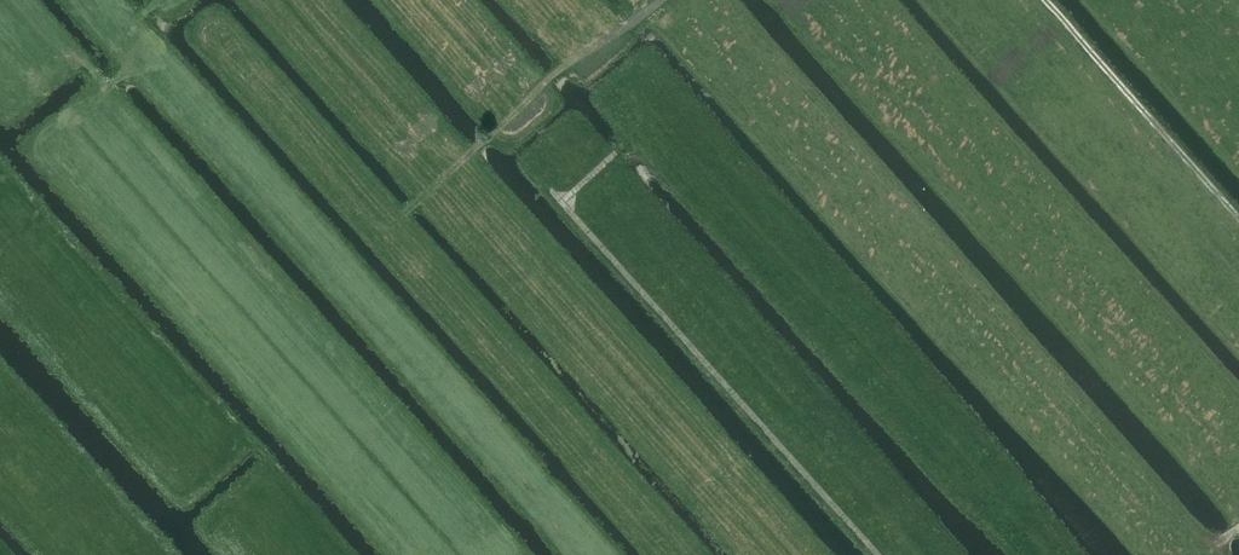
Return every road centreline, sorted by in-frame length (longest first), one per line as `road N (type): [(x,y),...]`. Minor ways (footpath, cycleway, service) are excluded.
road 1 (track): [(661,0),(558,70),(406,212)]
road 2 (track): [(1238,217),(1046,0)]

